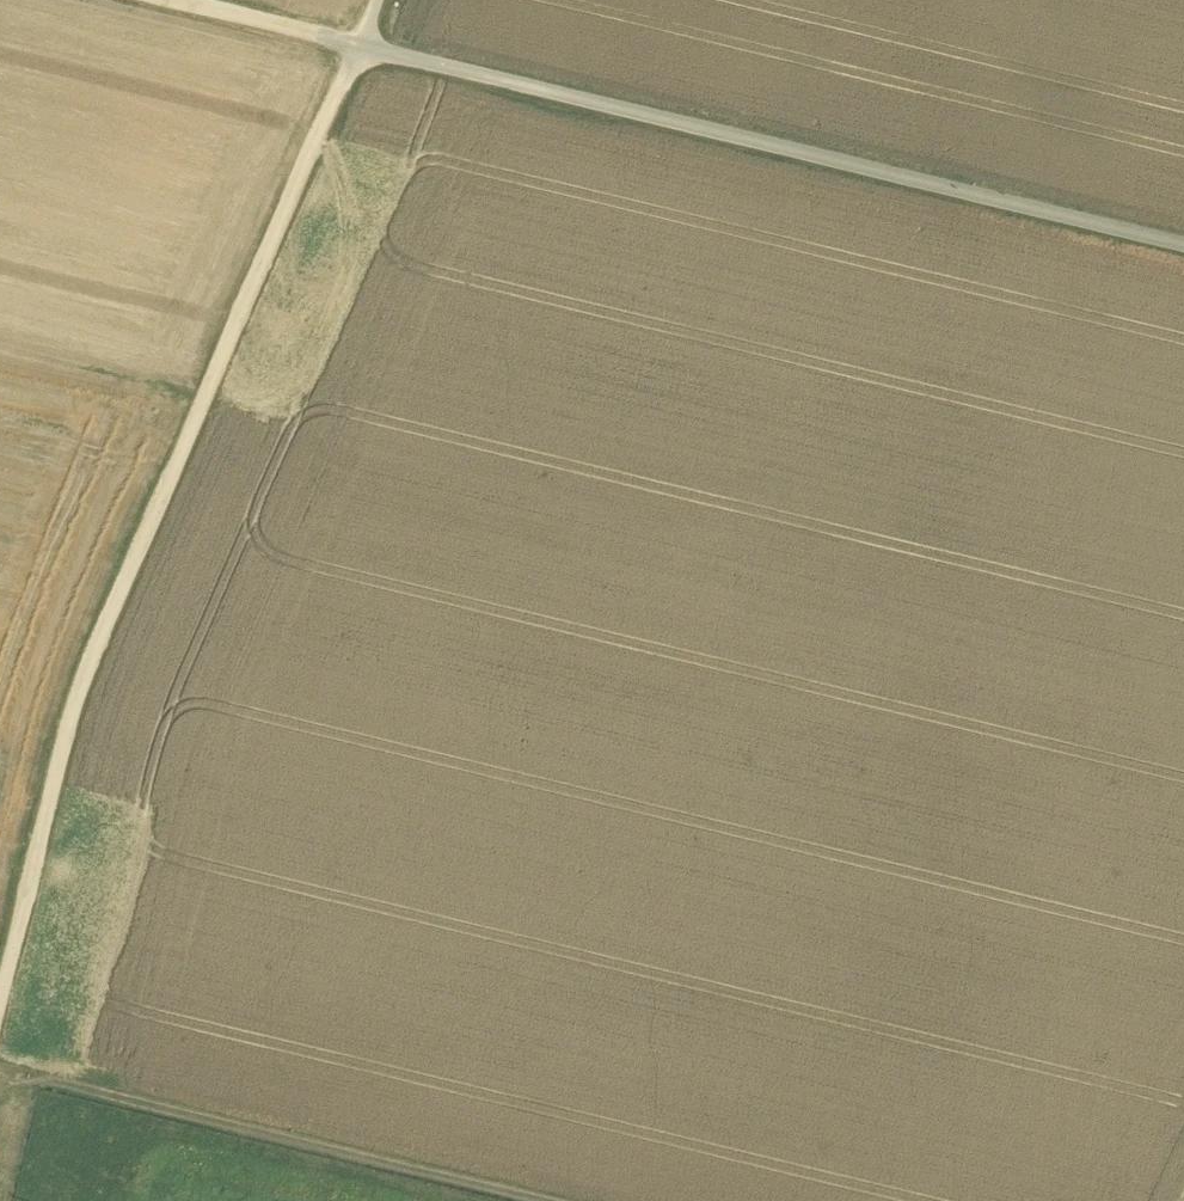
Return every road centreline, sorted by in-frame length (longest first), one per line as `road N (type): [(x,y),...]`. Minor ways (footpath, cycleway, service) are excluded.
road 1 (track): [(0,1002),(74,698),(357,44)]
road 2 (track): [(357,44),(1183,246)]
road 3 (track): [(167,0),(357,44)]

